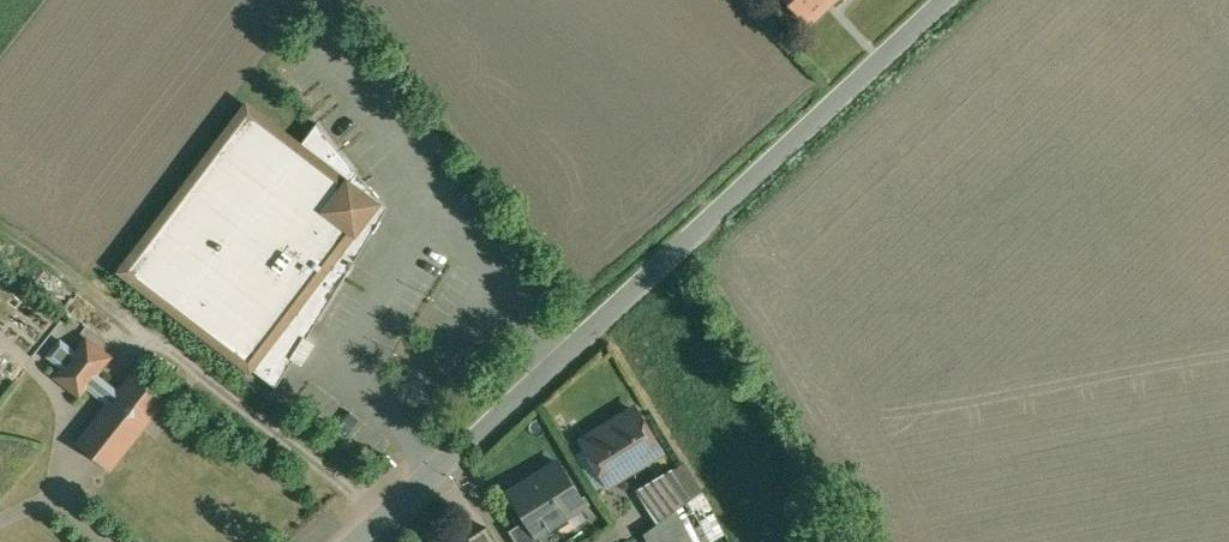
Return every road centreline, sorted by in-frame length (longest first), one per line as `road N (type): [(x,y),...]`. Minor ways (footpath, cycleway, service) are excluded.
road 1 (tertiary): [(948,0),(451,452)]
road 2 (tertiary): [(451,452),(355,541)]

